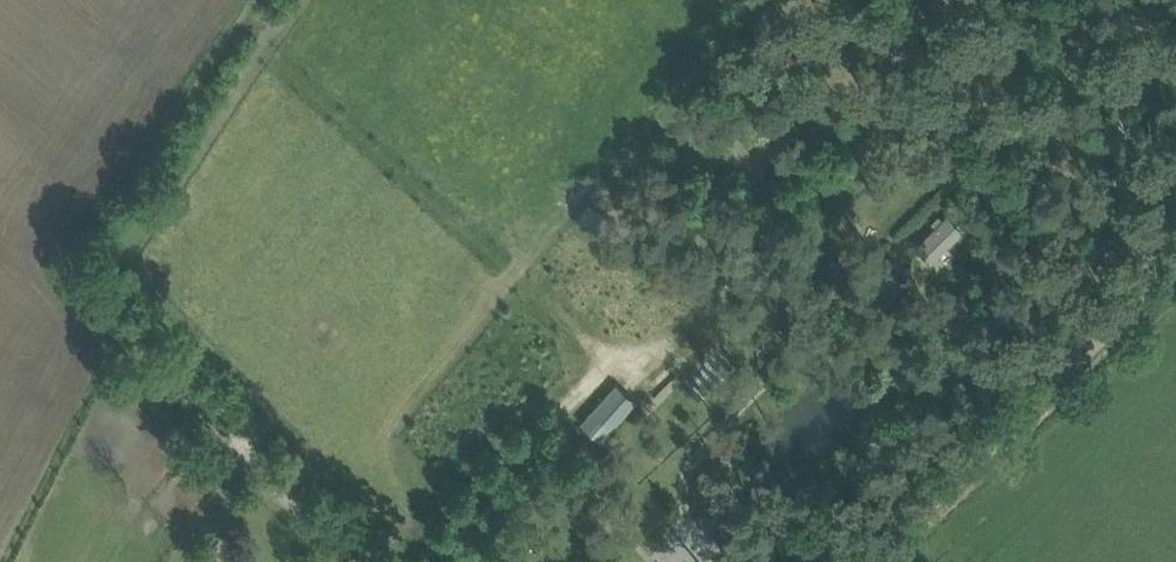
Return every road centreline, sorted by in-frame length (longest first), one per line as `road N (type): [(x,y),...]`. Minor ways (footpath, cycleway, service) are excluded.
road 1 (track): [(258,0),(107,208),(77,267),(88,292),(234,439)]
road 2 (unclassified): [(865,561),(1175,257)]
road 3 (unclassified): [(355,561),(234,439)]

